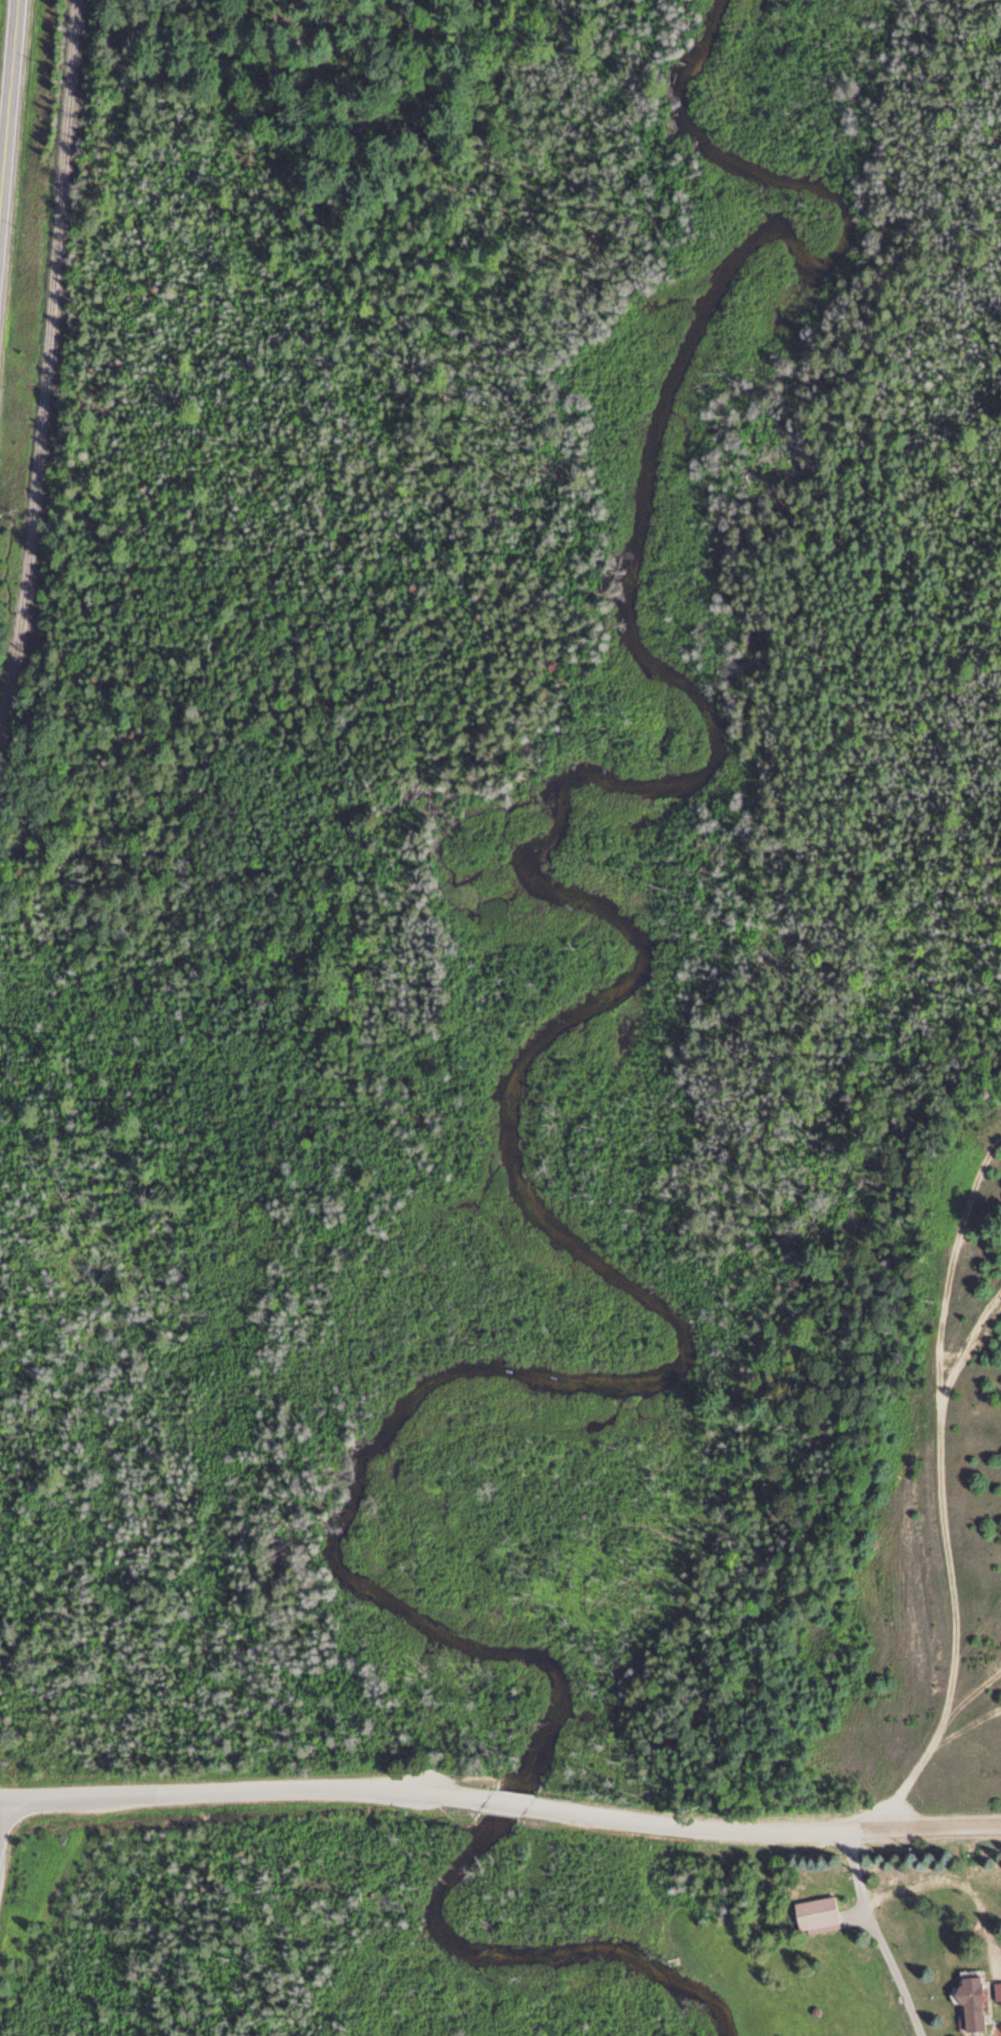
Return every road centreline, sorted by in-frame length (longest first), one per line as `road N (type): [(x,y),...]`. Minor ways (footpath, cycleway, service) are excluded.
road 1 (track): [(1000,1133),(968,1187),(934,1339),(940,1528),(954,1604),(949,1679),(927,1746),(873,1826)]
road 2 (residential): [(485,1796),(372,1787),(0,1799)]
road 3 (residential): [(857,1828),(703,1826),(527,1804)]
road 4 (tertiary): [(0,213),(16,0)]
road 5 (residential): [(1000,1824),(857,1828)]

